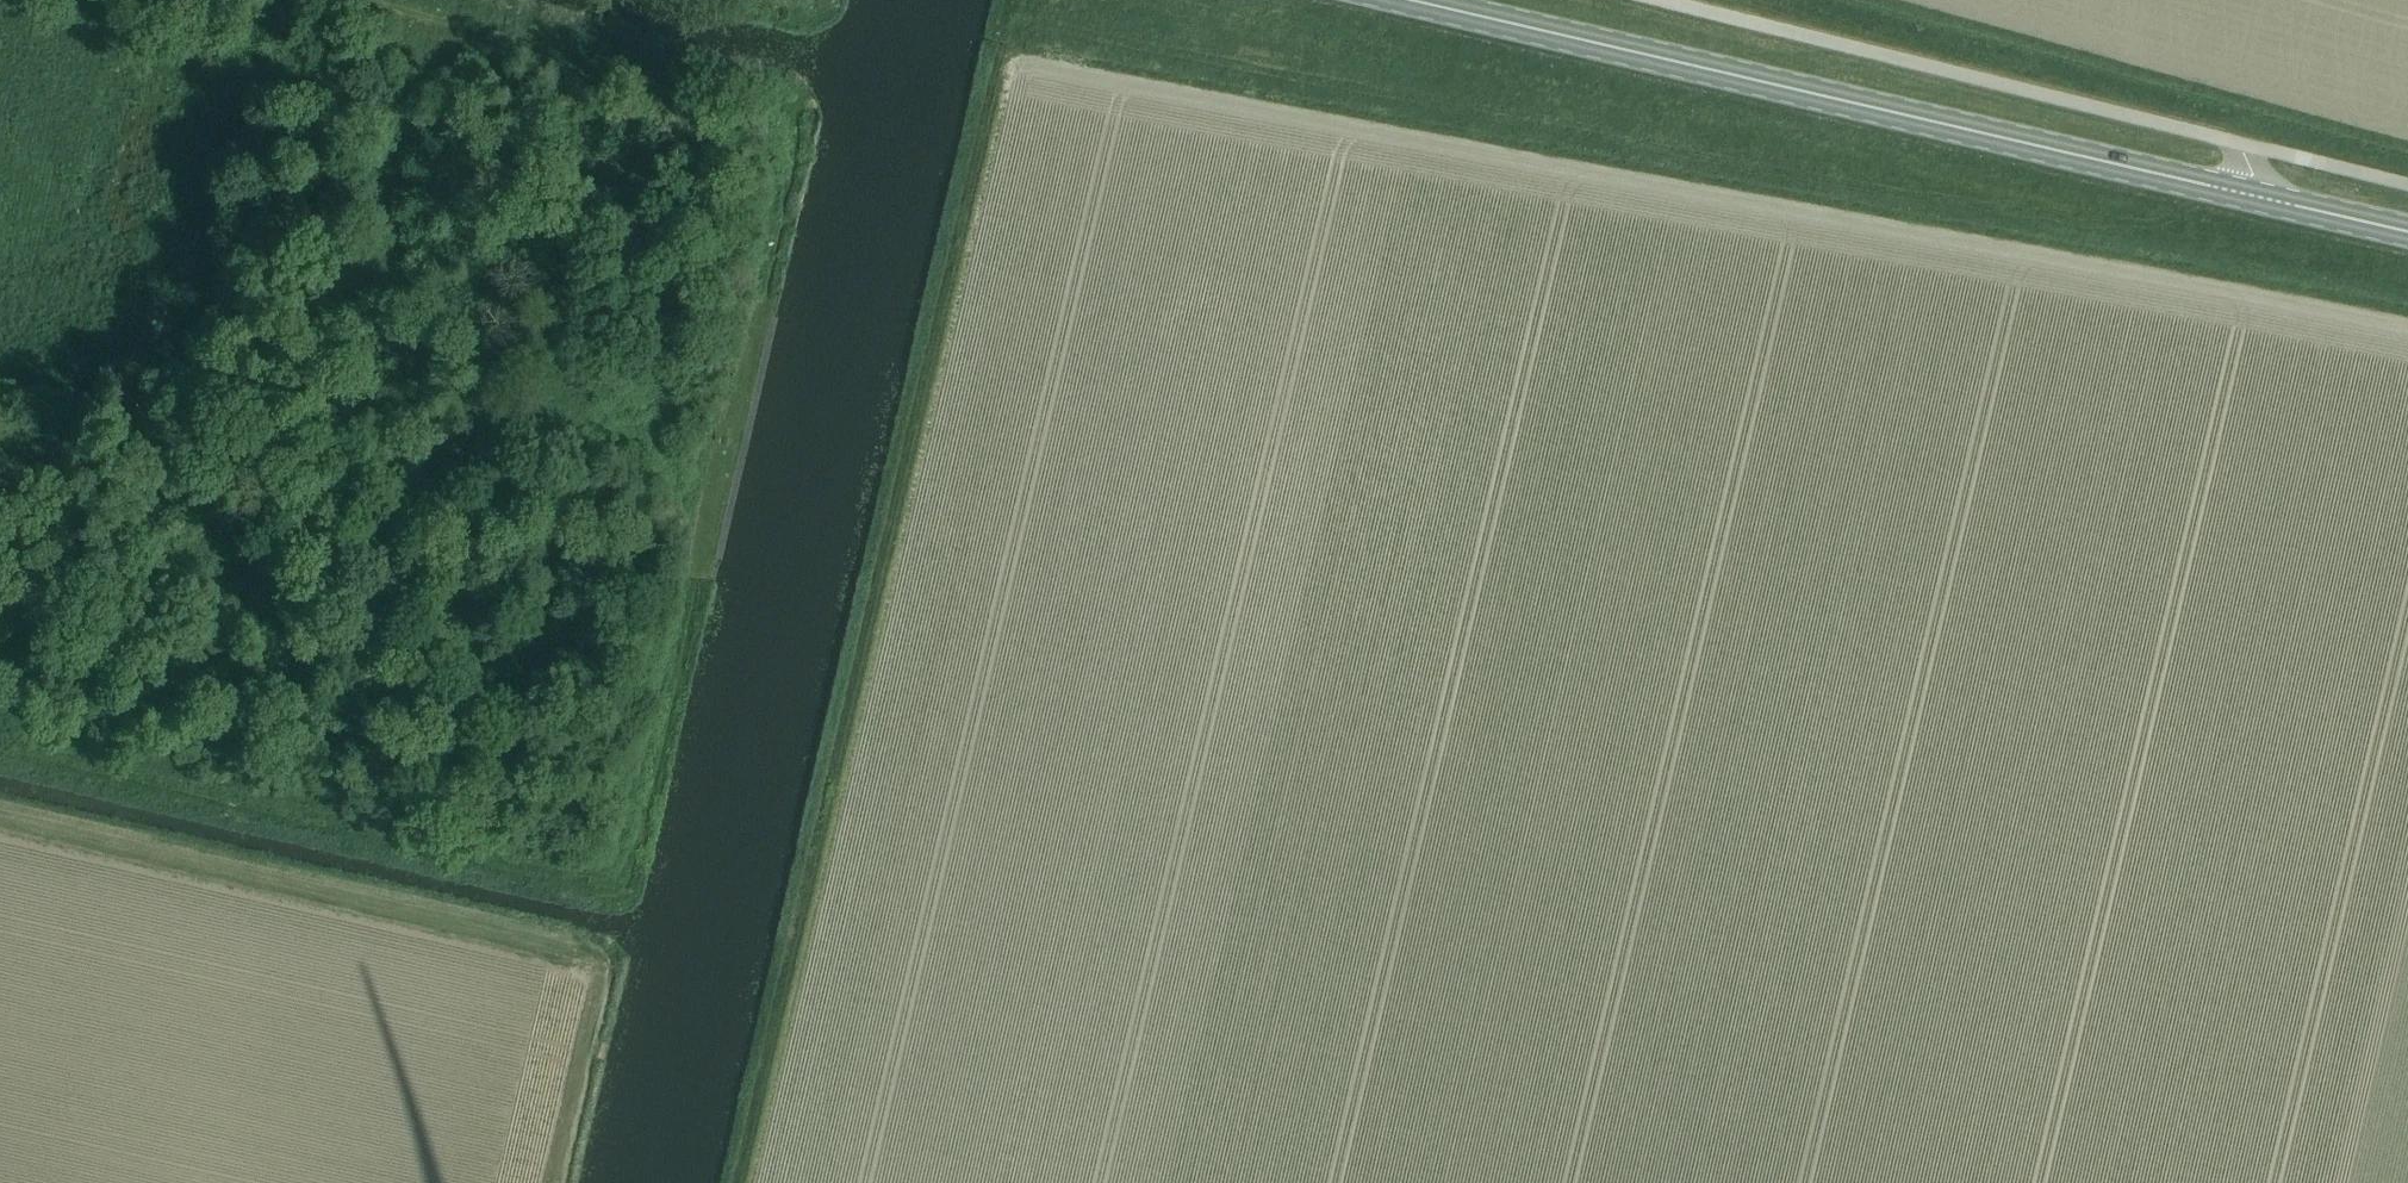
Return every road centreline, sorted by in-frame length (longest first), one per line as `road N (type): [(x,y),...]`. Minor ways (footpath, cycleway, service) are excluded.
road 1 (primary): [(2246,194),(1403,0)]
road 2 (primary): [(2407,232),(2246,194)]

